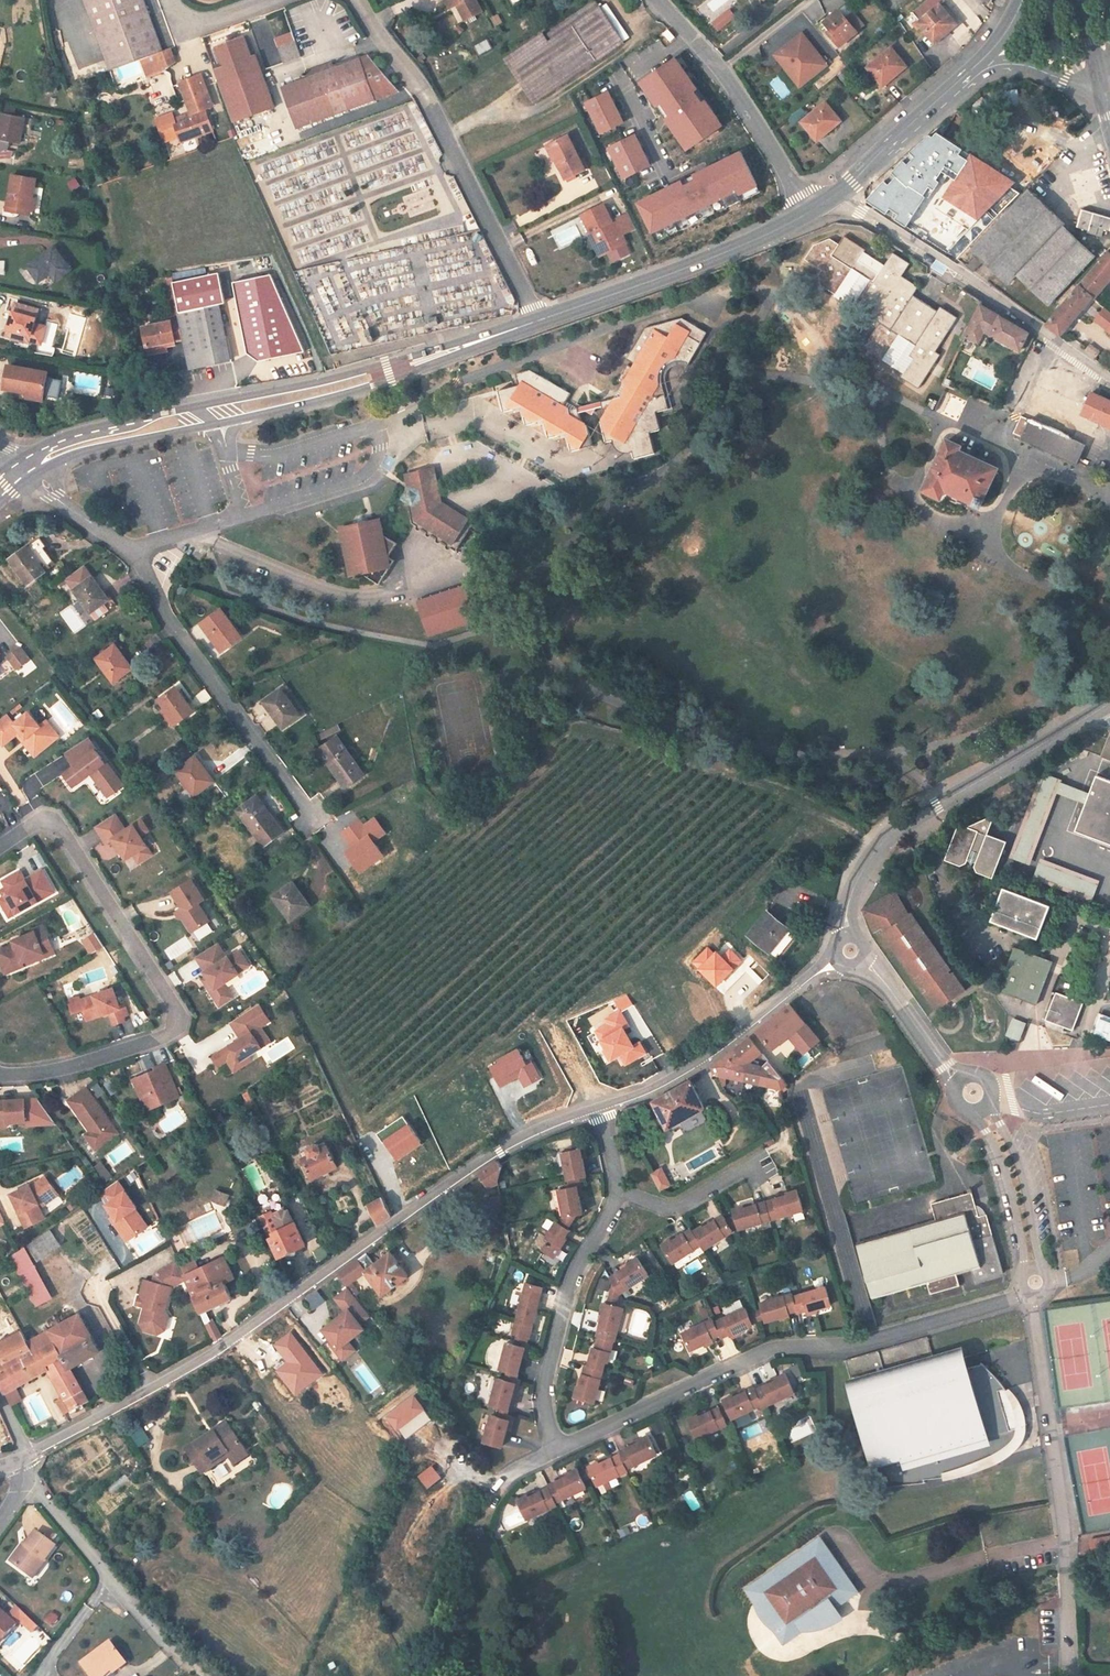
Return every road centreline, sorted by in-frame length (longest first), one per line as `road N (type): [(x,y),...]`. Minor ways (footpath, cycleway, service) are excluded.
road 1 (residential): [(599,1107),(513,1137),(265,1320),(29,1457)]
road 2 (unclassified): [(555,1446),(758,1355),(876,1340),(1025,1293)]
road 3 (residential): [(21,833),(46,835),(165,1026),(159,1042),(48,1073),(0,1074)]
road 4 (residential): [(1037,1297),(1066,1539),(1067,1675)]
road 5 (residential): [(356,0),(423,93),(539,325)]
road 6 (unclassified): [(1109,706),(899,839),(858,885),(843,936)]
road 7 (secondary): [(217,415),(539,325)]
road 8 (residential): [(243,513),(366,475),(382,446),(370,426),(229,464)]
road 9 (residential): [(134,554),(226,704),(319,827)]
road 10 (residential): [(1109,381),(840,194)]
road 11 (secondary): [(539,325),(808,214)]
road 12 (residential): [(835,952),(699,1061),(599,1107)]
road 13 (unclassified): [(654,0),(759,131),(808,214)]
road 14 (unclassified): [(615,1200),(565,1287),(547,1367),(547,1428),(555,1446)]
road 15 (residential): [(29,1457),(169,1649)]
road 16 (secondary): [(23,470),(66,449),(217,415)]
road 17 (secondary): [(840,194),(987,61)]
road 18 (unclassified): [(989,1112),(1033,1266)]
road 19 (residential): [(615,1200),(667,1210),(762,1163)]
road 20 (unclassified): [(862,959),(953,1080)]
road 21 (residential): [(23,470),(79,522),(134,554)]
road 22 (secondary): [(987,61),(1109,113)]
road 23 (residential): [(167,0),(176,25),(187,31),(273,0)]

